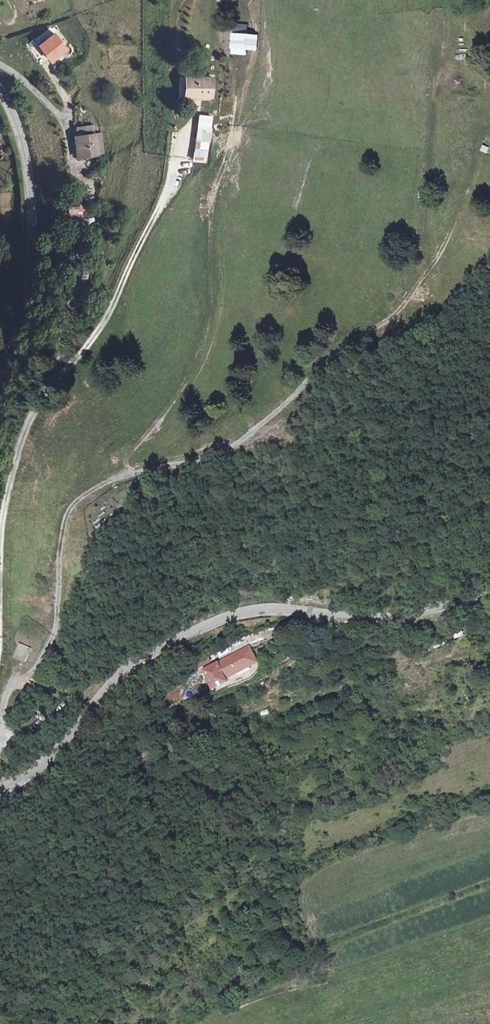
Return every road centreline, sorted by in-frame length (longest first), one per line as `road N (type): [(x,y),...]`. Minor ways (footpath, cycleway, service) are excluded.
road 1 (tertiary): [(0,792),(49,758),(128,669),(230,617),(275,610),(398,616),(489,594)]
road 2 (track): [(253,57),(210,192),(201,339),(172,404),(116,478)]
road 3 (track): [(0,513),(24,412),(114,303),(185,139)]
road 4 (track): [(231,448),(116,478),(74,502),(61,542),(55,634),(37,666),(10,690),(0,725)]
road 5 (track): [(476,167),(441,254),(406,304),(231,448)]
road 6 (tertiary): [(0,94),(21,144),(30,233),(20,313),(0,374)]

